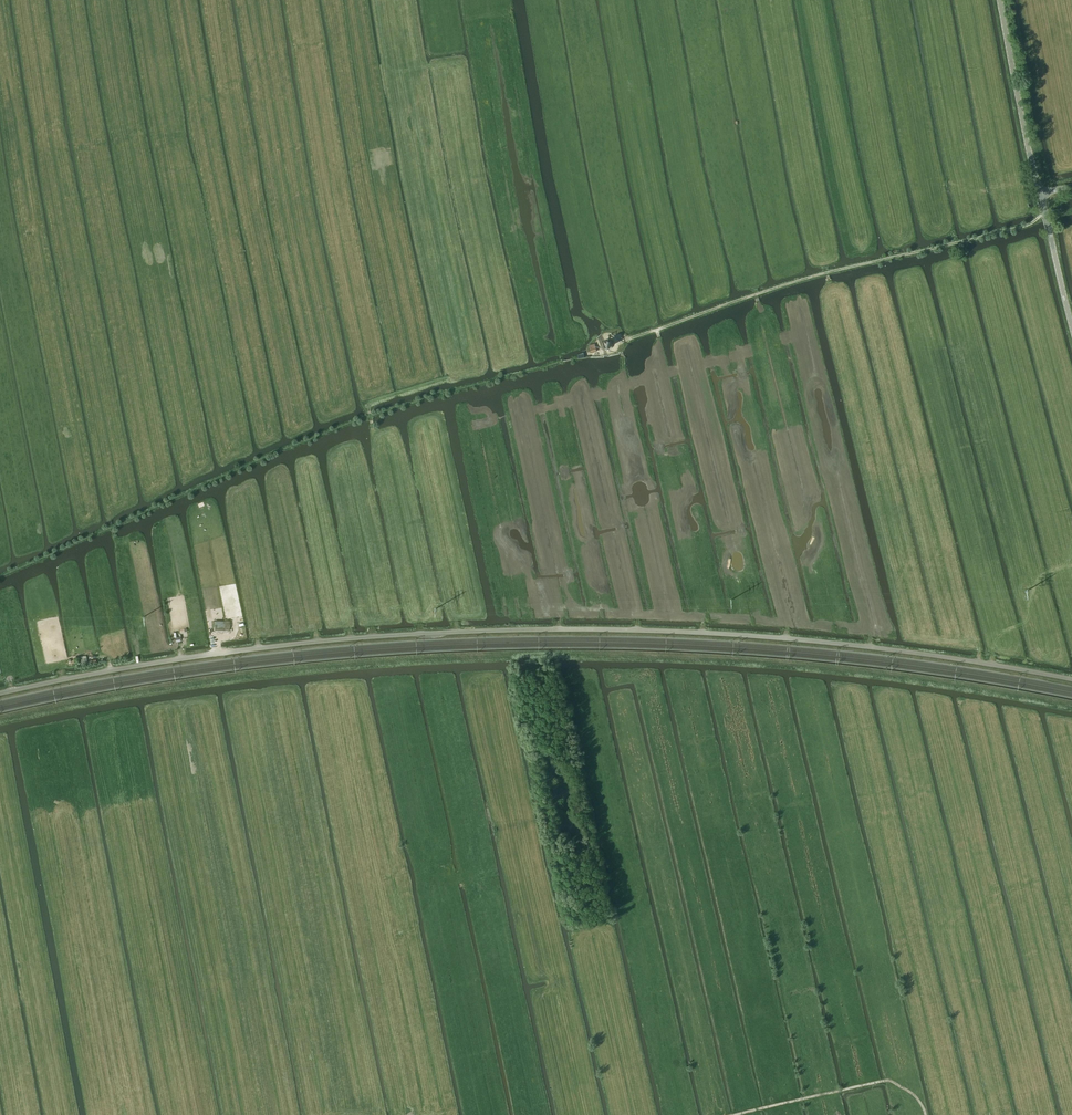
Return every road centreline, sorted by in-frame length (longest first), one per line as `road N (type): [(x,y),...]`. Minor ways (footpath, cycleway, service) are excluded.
road 1 (track): [(631,338),(828,273),(1025,227),(1044,212)]
road 2 (tertiary): [(1040,194),(1000,0)]
road 3 (tertiary): [(1071,325),(1040,194)]

